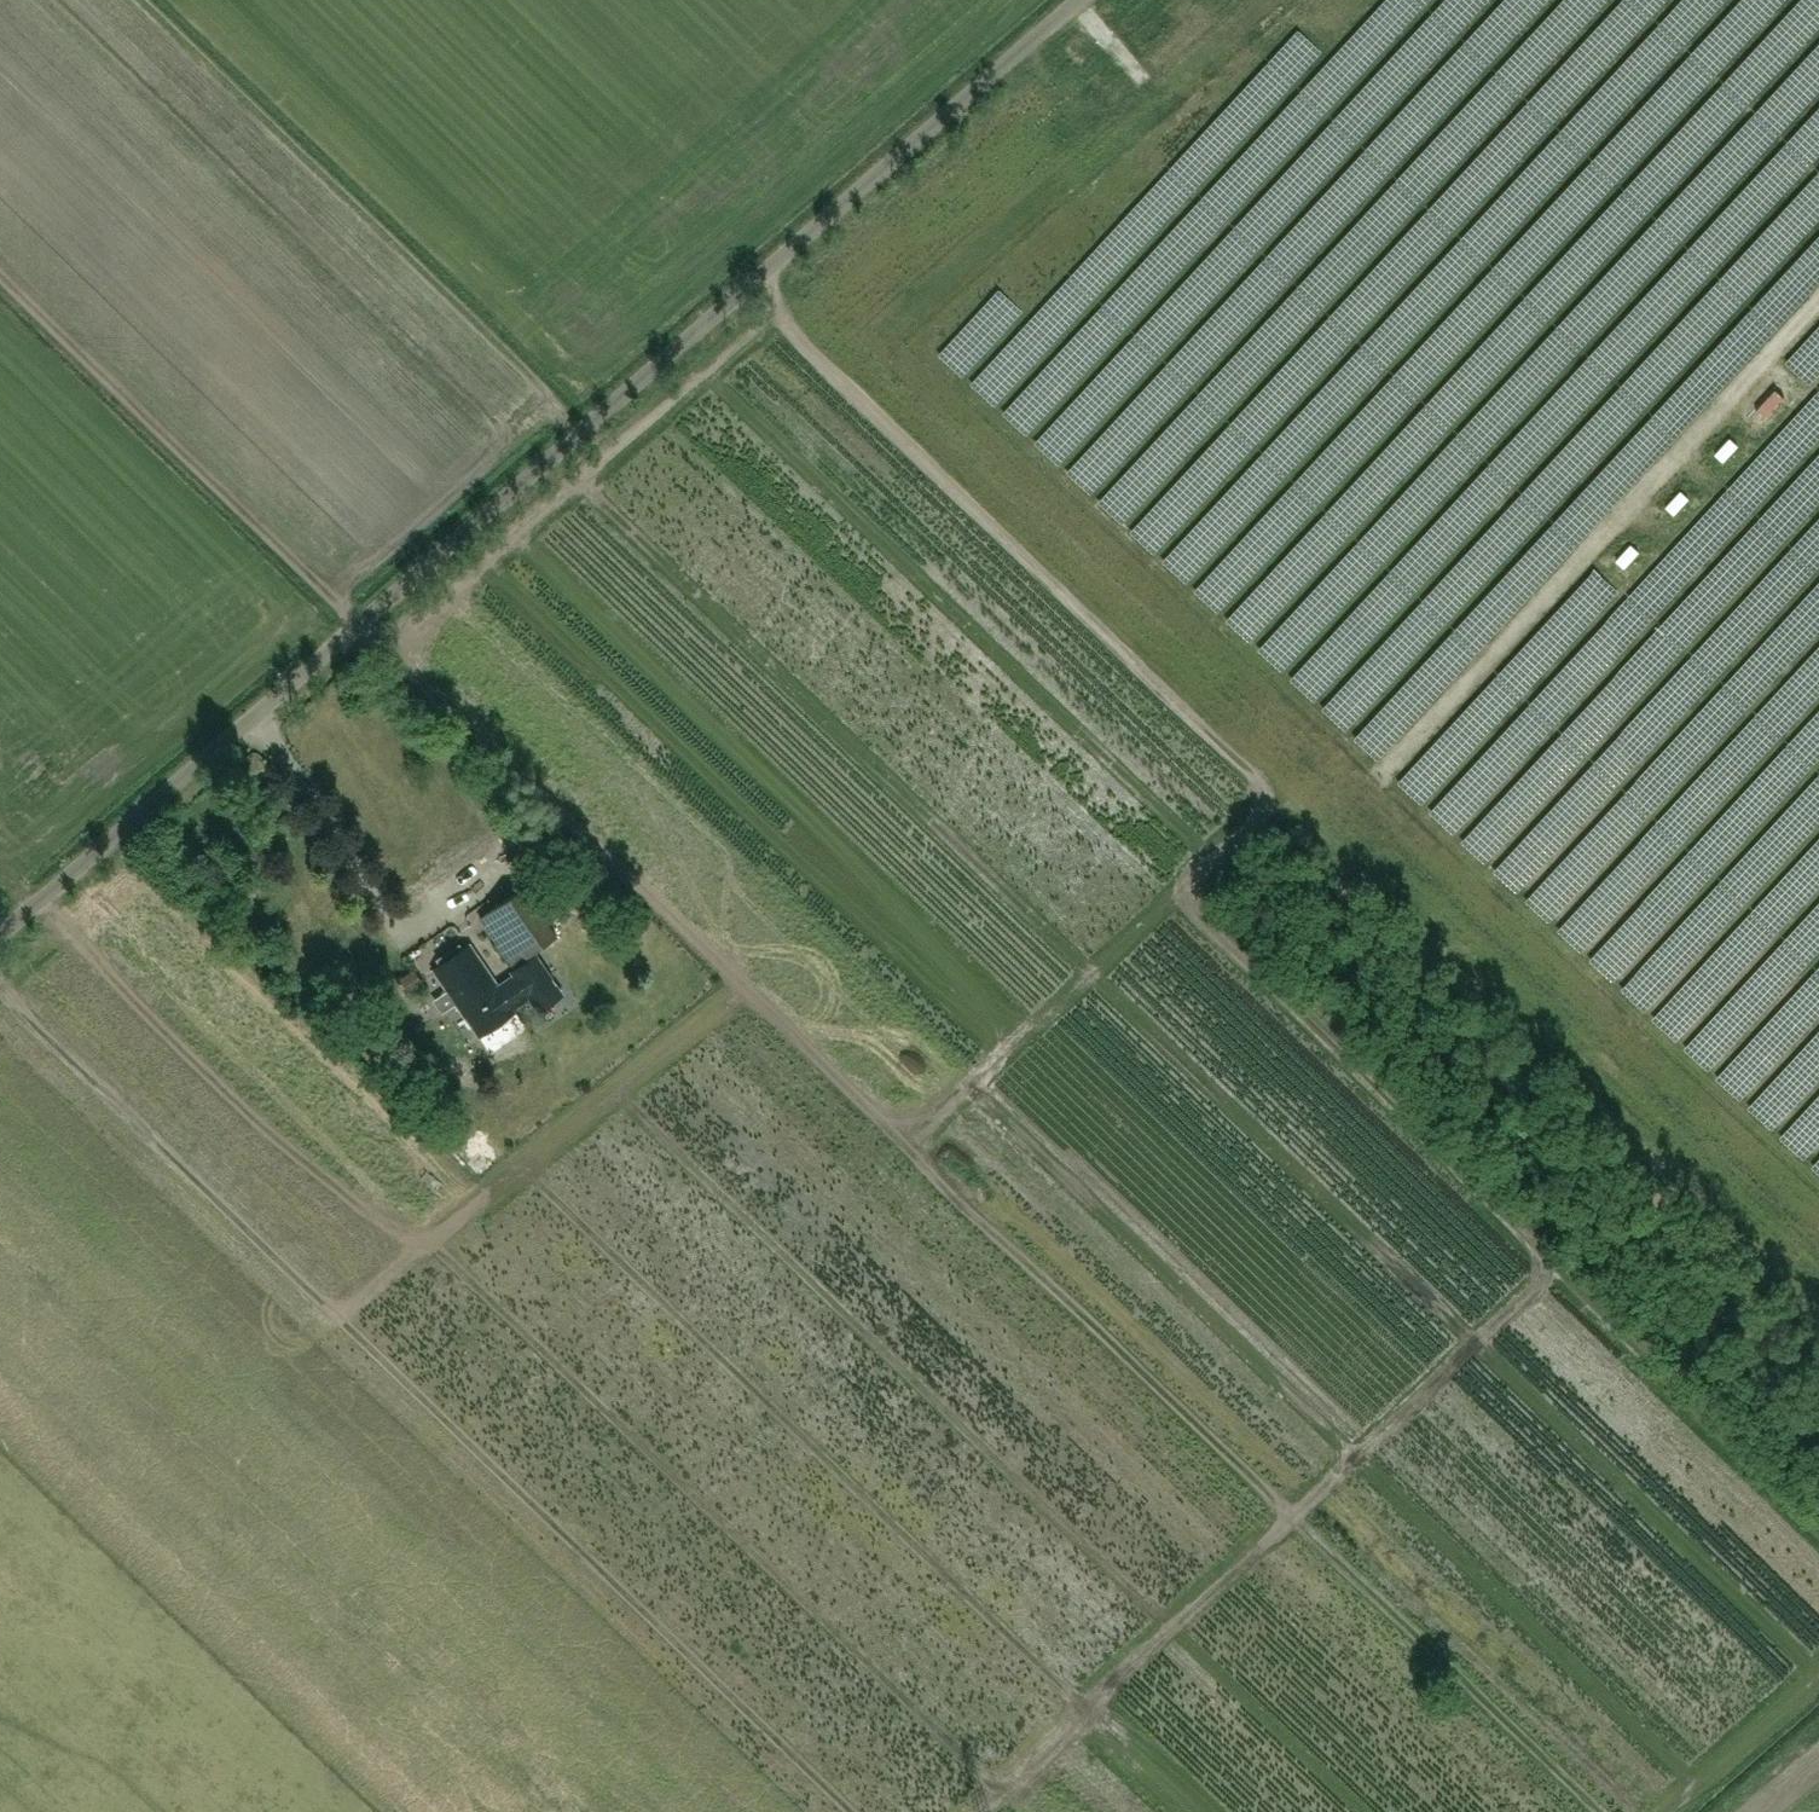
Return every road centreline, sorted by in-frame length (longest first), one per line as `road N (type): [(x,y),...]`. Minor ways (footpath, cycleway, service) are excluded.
road 1 (unclassified): [(0,933),(1072,0)]

